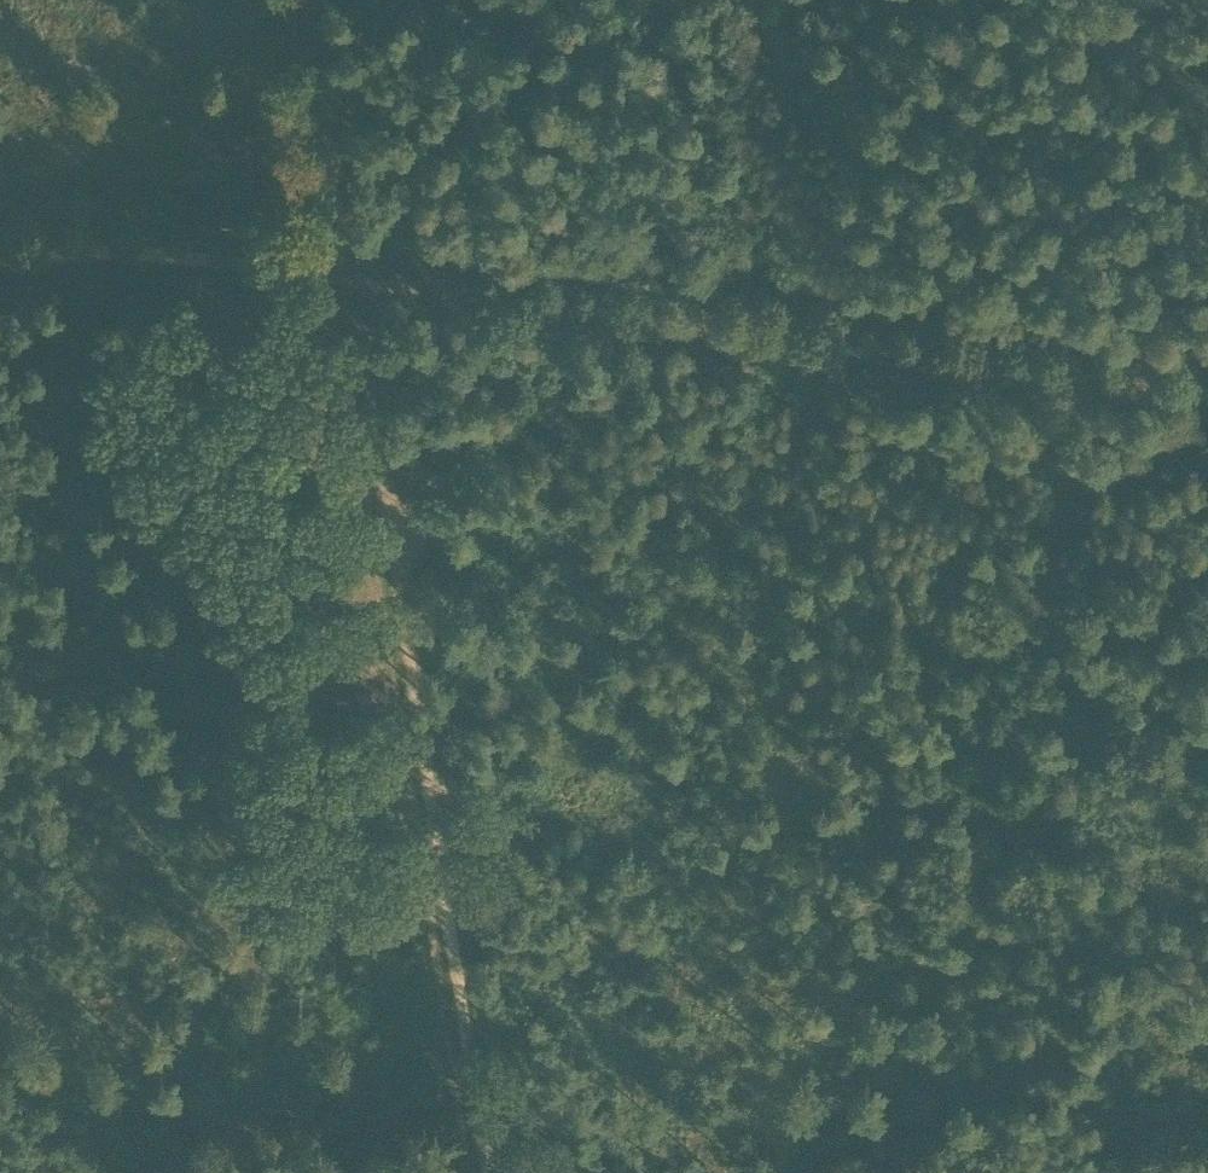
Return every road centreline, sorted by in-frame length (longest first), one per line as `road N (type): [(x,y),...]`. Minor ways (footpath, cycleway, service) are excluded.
road 1 (track): [(1207,402),(352,281)]
road 2 (track): [(352,281),(474,1126)]
road 3 (track): [(352,281),(105,245),(0,258)]
road 4 (track): [(474,1126),(132,1172)]
road 5 (track): [(352,281),(313,0)]

